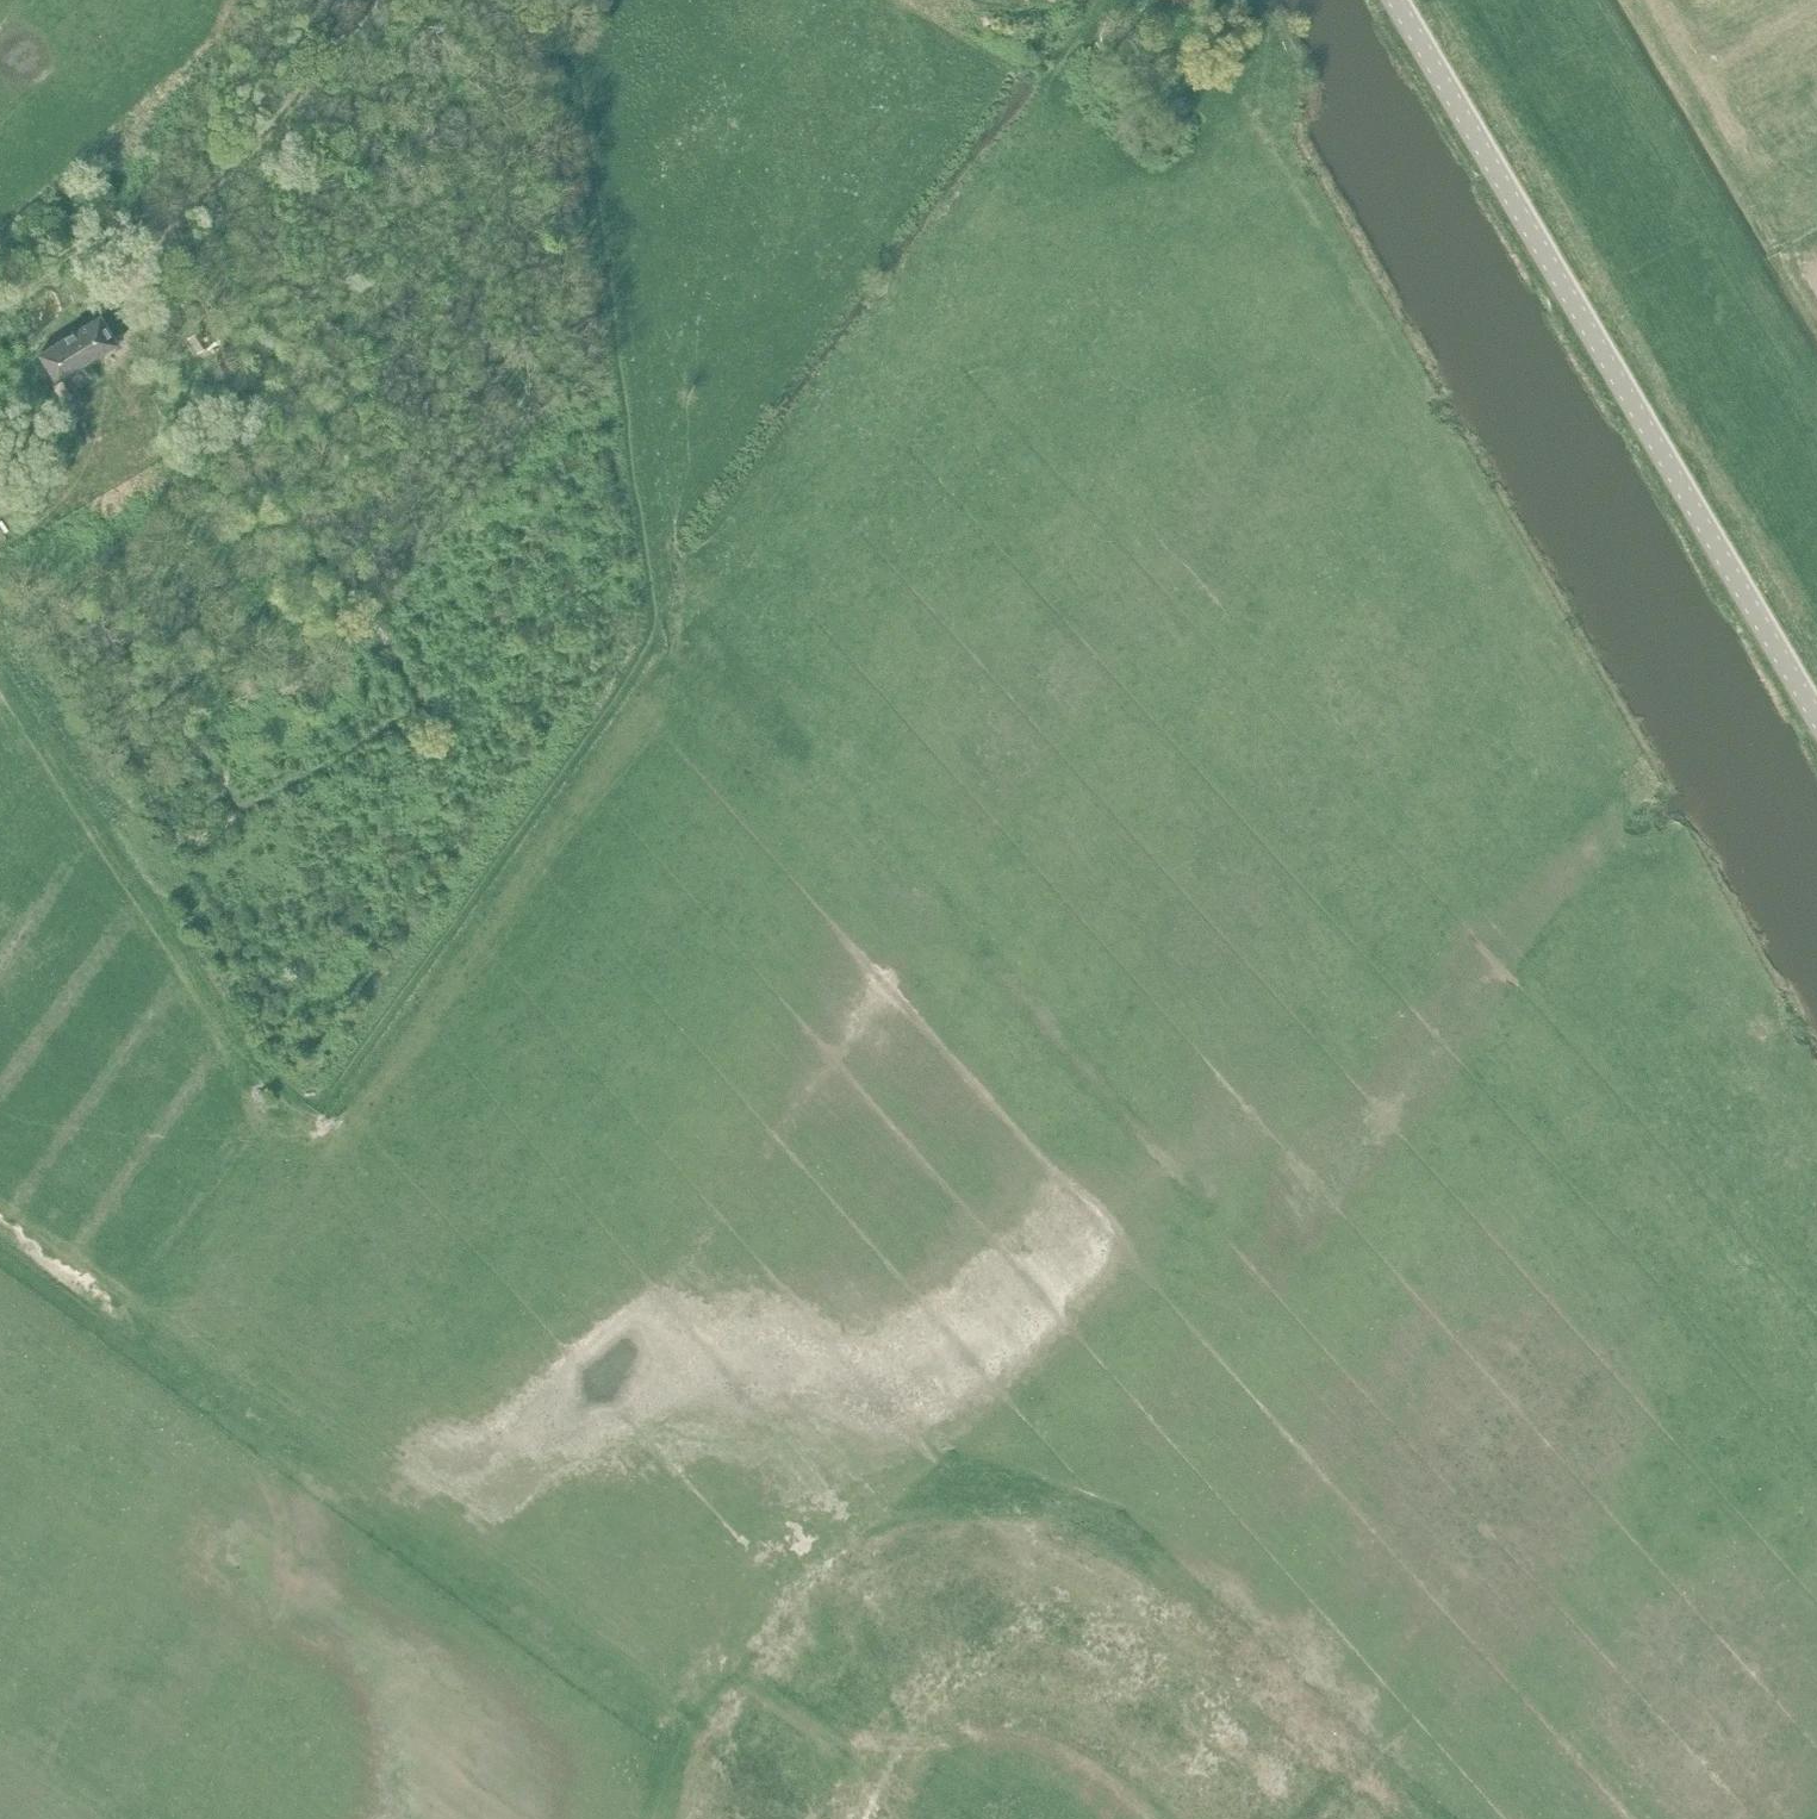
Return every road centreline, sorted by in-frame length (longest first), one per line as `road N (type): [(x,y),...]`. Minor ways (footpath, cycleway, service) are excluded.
road 1 (unclassified): [(1816,717),(1396,0)]
road 2 (track): [(0,300),(90,235),(184,206)]

